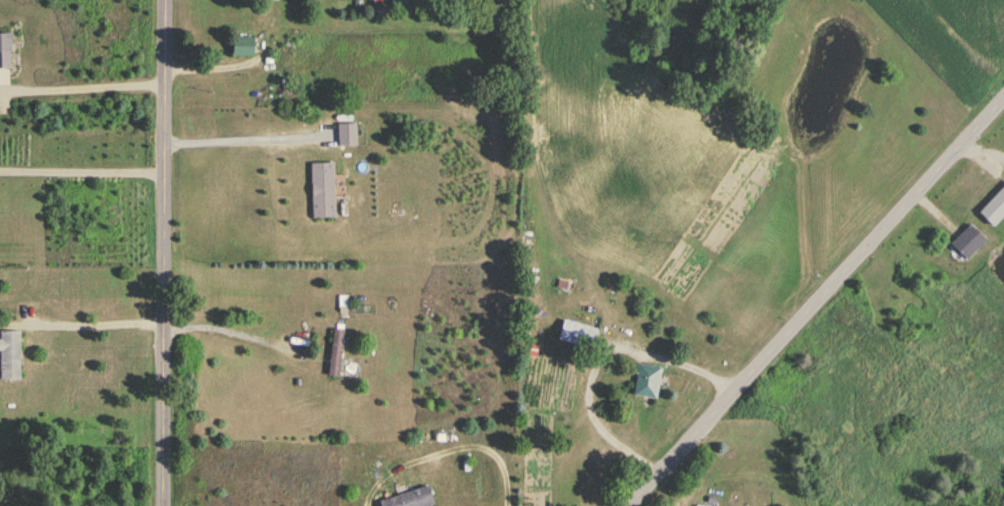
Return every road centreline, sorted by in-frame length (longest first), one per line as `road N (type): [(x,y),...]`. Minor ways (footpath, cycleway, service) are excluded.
road 1 (tertiary): [(633,505),(1003,101)]
road 2 (residential): [(170,0),(166,505)]

